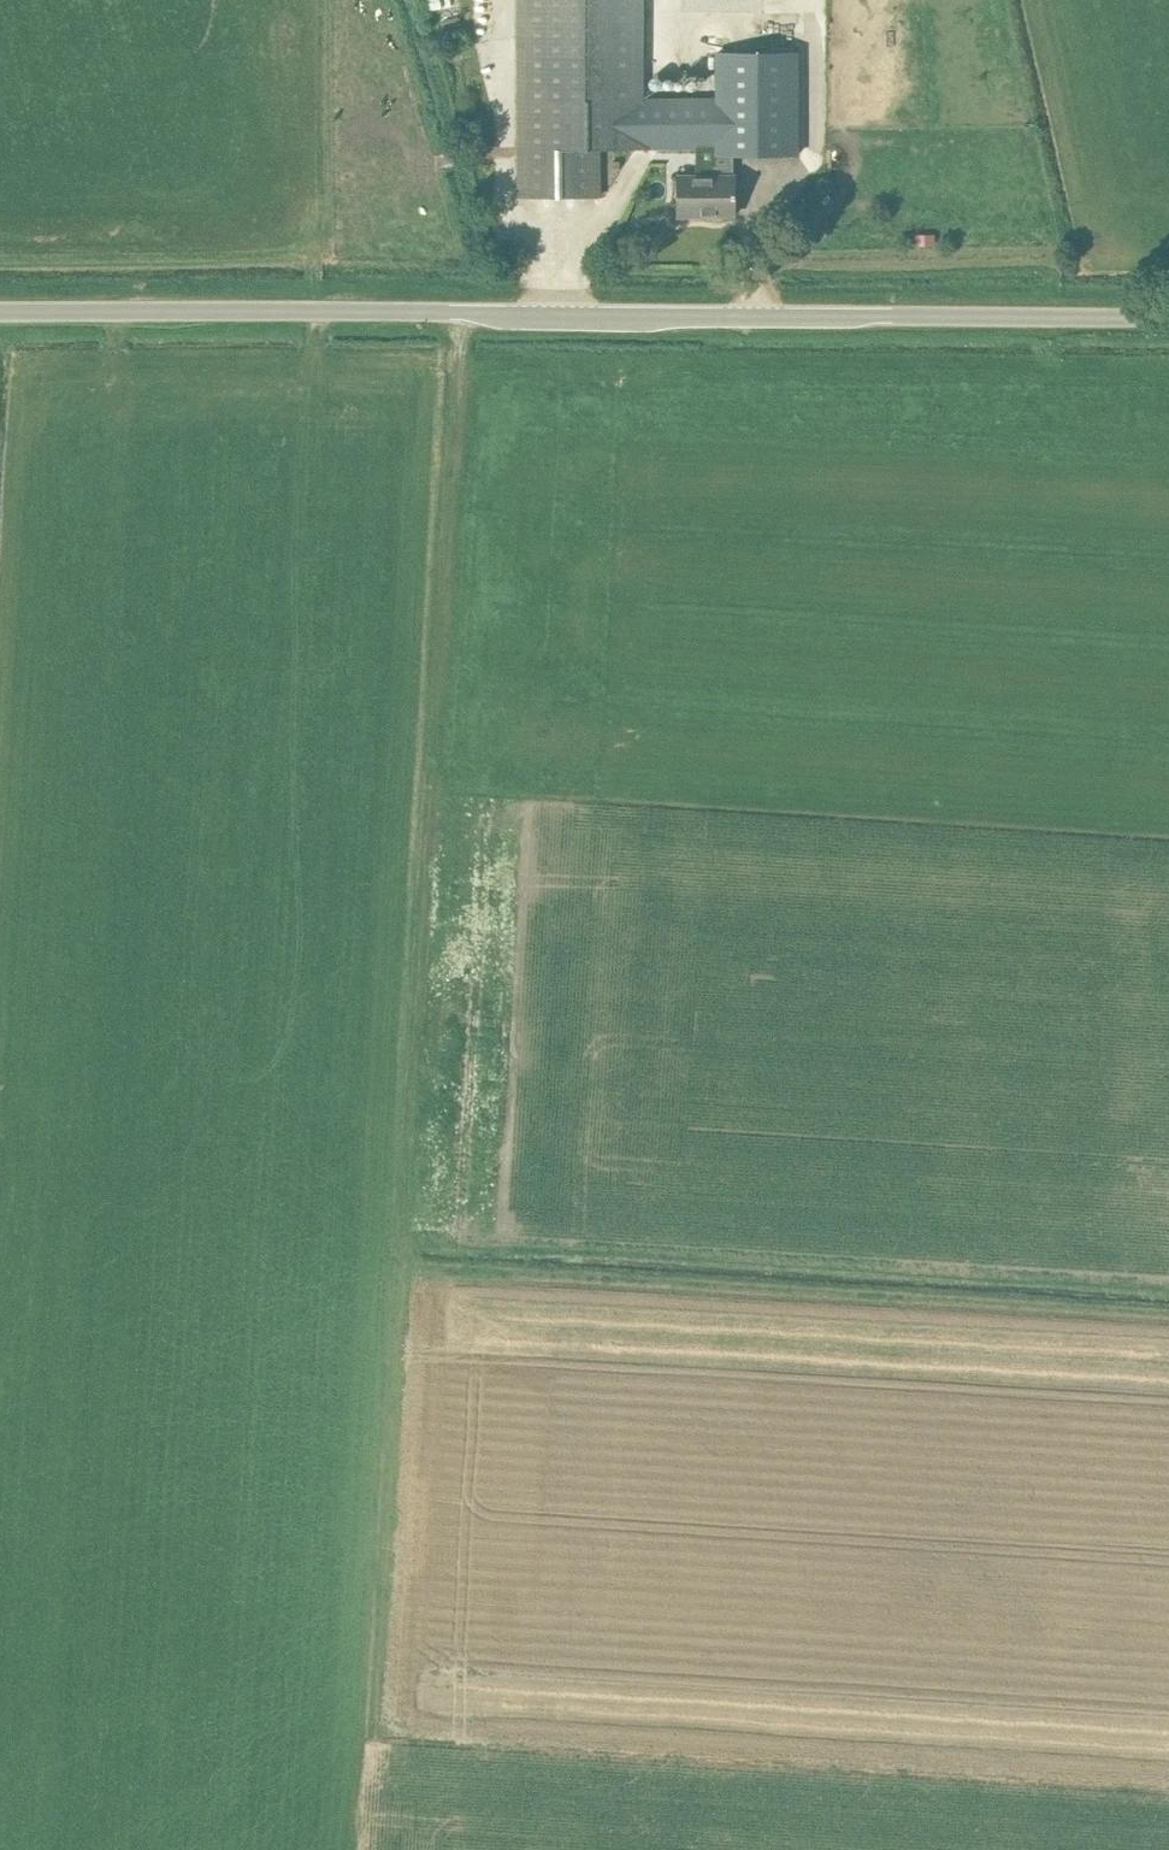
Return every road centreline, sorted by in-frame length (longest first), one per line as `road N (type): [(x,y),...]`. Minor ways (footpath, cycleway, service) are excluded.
road 1 (unclassified): [(1168,314),(0,315)]

